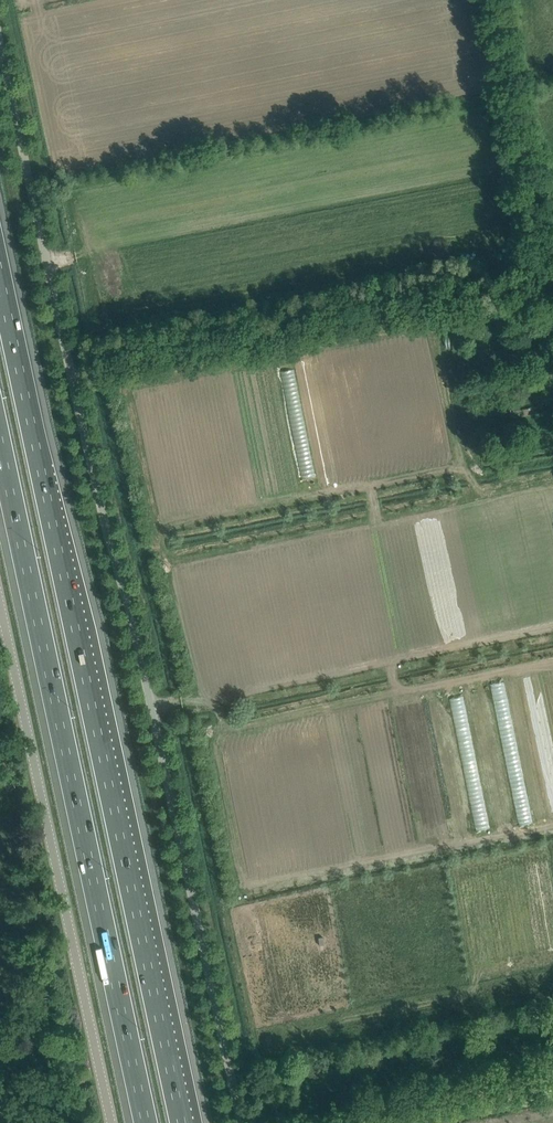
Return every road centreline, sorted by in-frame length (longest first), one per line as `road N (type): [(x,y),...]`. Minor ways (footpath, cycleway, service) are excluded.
road 1 (unclassified): [(243,1122),(0,41)]
road 2 (motorway): [(181,1122),(0,273)]
road 3 (motorway): [(0,442),(146,1122)]
road 4 (tertiary): [(112,1122),(0,606)]

